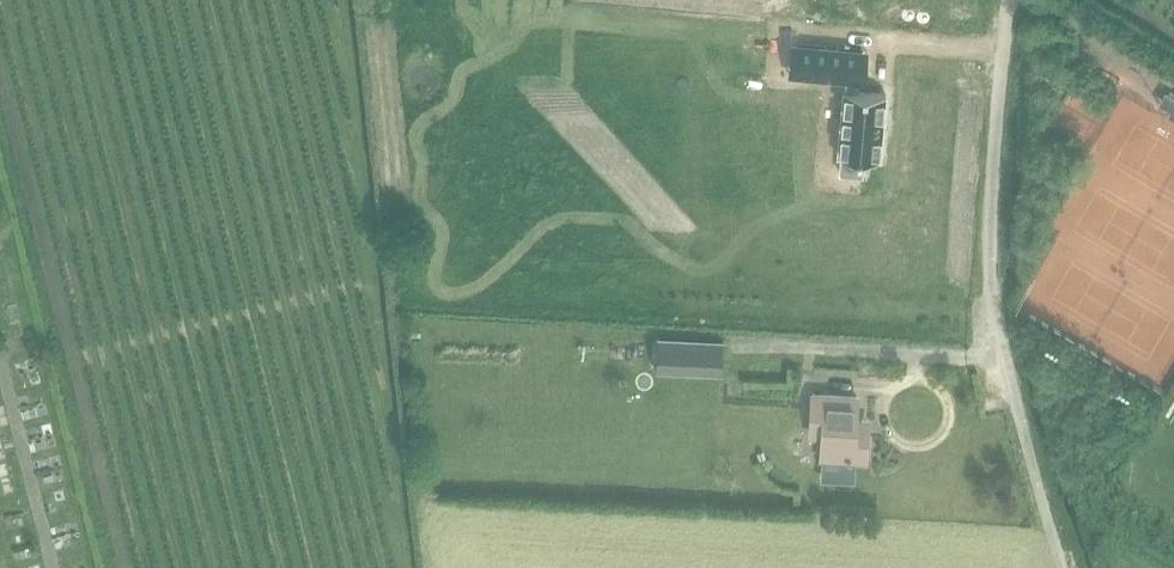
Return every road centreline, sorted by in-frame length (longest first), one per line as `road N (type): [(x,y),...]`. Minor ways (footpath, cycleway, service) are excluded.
road 1 (unclassified): [(1062,567),(1004,351),(989,260),(1010,0)]

